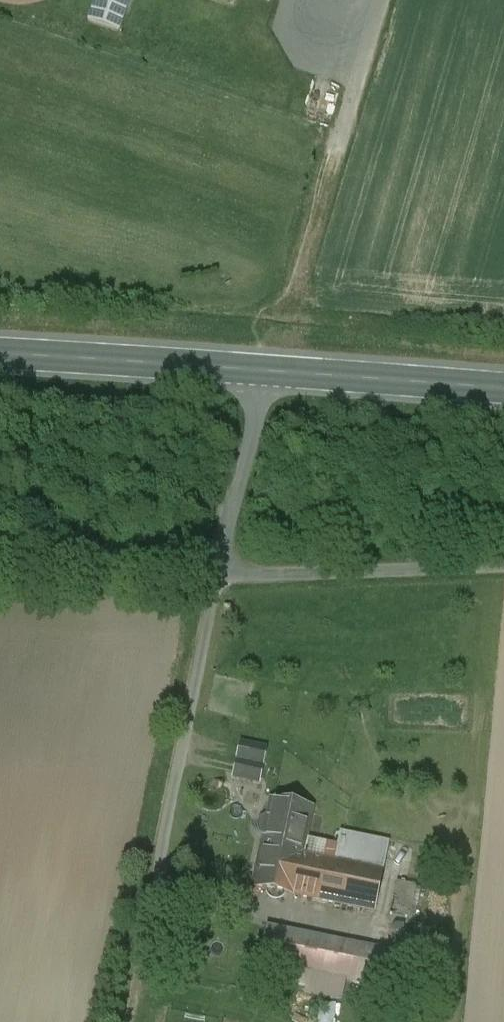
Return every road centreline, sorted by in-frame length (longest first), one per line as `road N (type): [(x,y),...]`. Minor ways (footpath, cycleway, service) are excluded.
road 1 (unclassified): [(216,573),(154,903)]
road 2 (unclassified): [(216,573),(503,562)]
road 3 (primary): [(276,373),(0,356)]
road 4 (primary): [(503,391),(276,373)]
road 5 (unclassified): [(0,568),(216,573)]
road 6 (unclassified): [(276,373),(216,573)]
road 7 (unclassified): [(379,0),(336,156)]
road 8 (track): [(130,1021),(154,903)]

